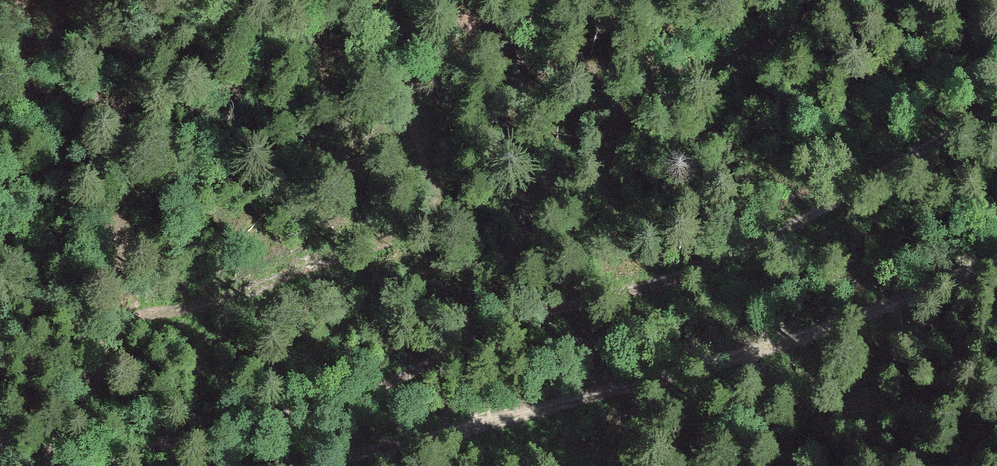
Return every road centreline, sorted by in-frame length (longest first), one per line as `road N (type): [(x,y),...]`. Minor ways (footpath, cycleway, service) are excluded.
road 1 (track): [(45,465),(125,328),(156,310),(311,276),(415,229),(437,204),(407,58),(410,31),(431,15),(472,29),(537,72),(634,83),(702,63),(833,0)]
road 2 (track): [(65,465),(301,410),(514,325),(693,270),(996,109)]
road 3 (track): [(996,260),(724,359),(513,416),(231,465)]

